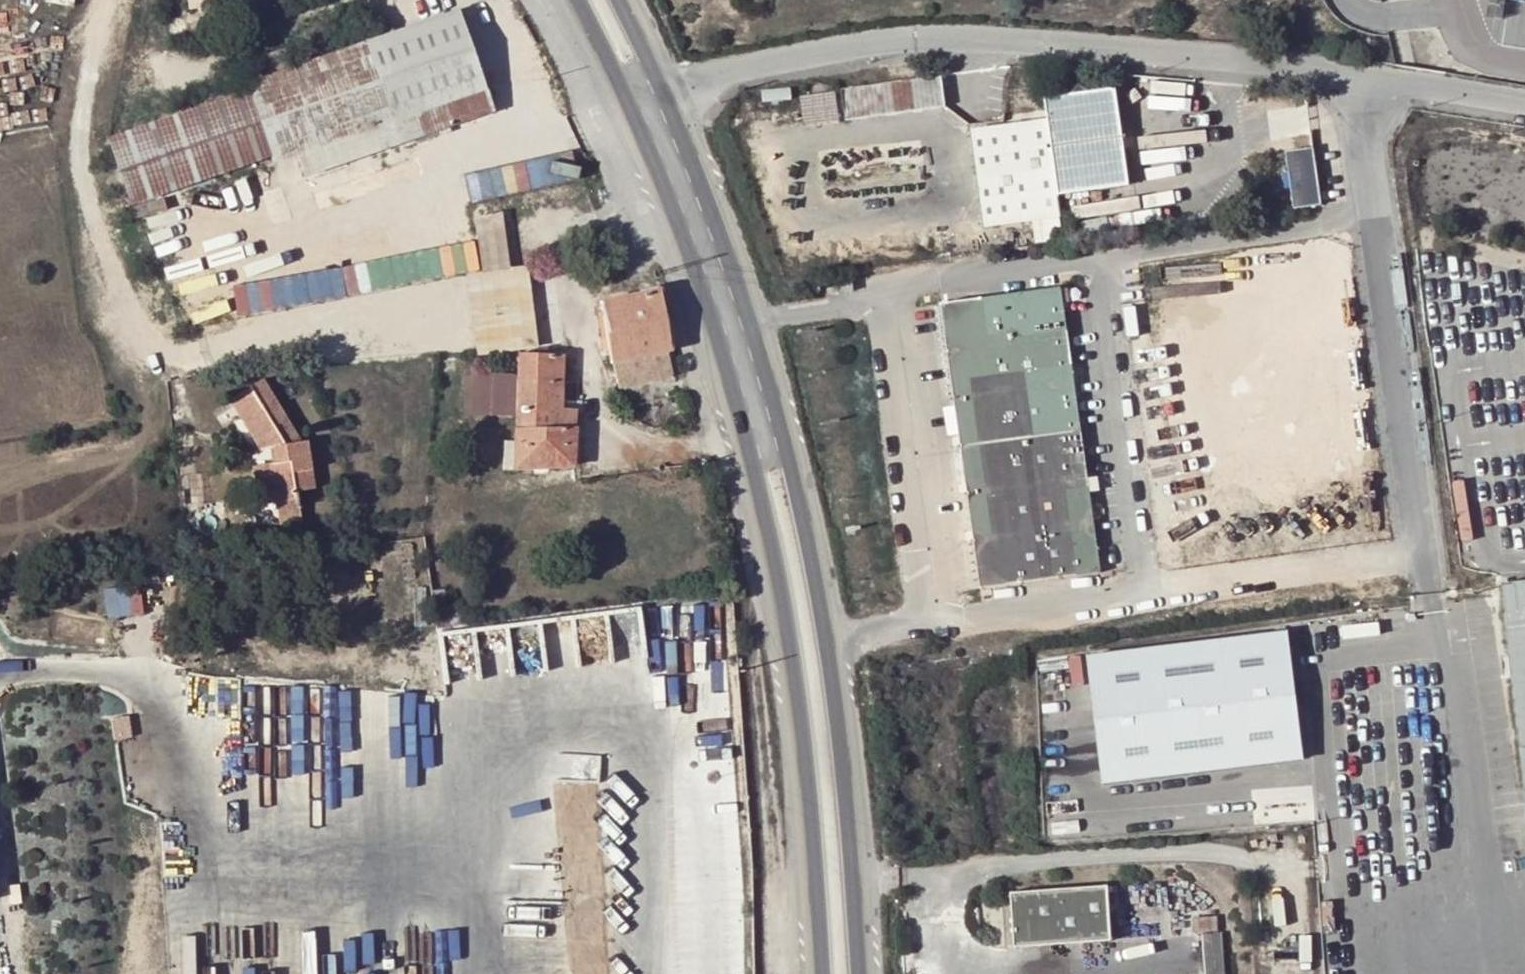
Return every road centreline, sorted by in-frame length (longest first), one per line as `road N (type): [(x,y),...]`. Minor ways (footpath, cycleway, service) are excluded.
road 1 (primary): [(865,973),(834,644),(787,440),(700,190),(619,0)]
road 2 (primary): [(585,0),(654,134),(734,363),(783,589),(808,766),(823,973)]

